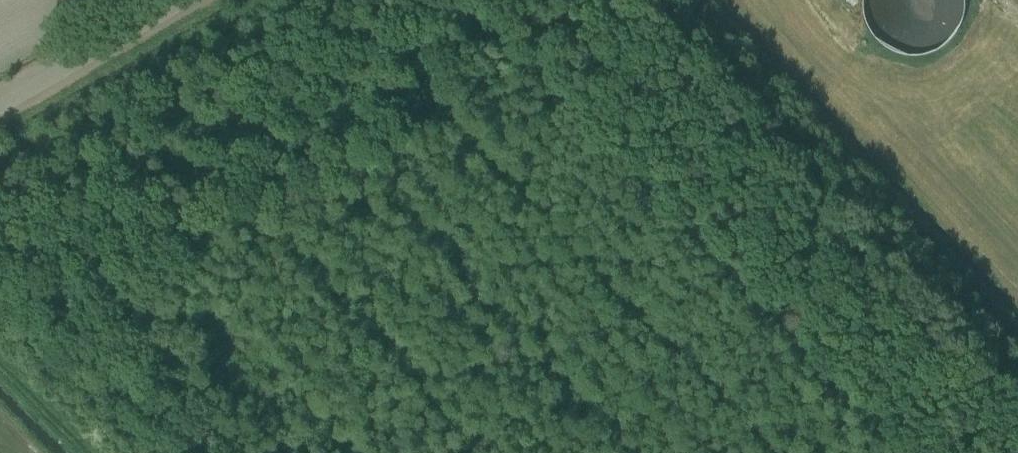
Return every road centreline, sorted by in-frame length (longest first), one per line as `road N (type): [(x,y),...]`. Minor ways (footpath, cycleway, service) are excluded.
road 1 (tertiary): [(0,101),(173,0)]

